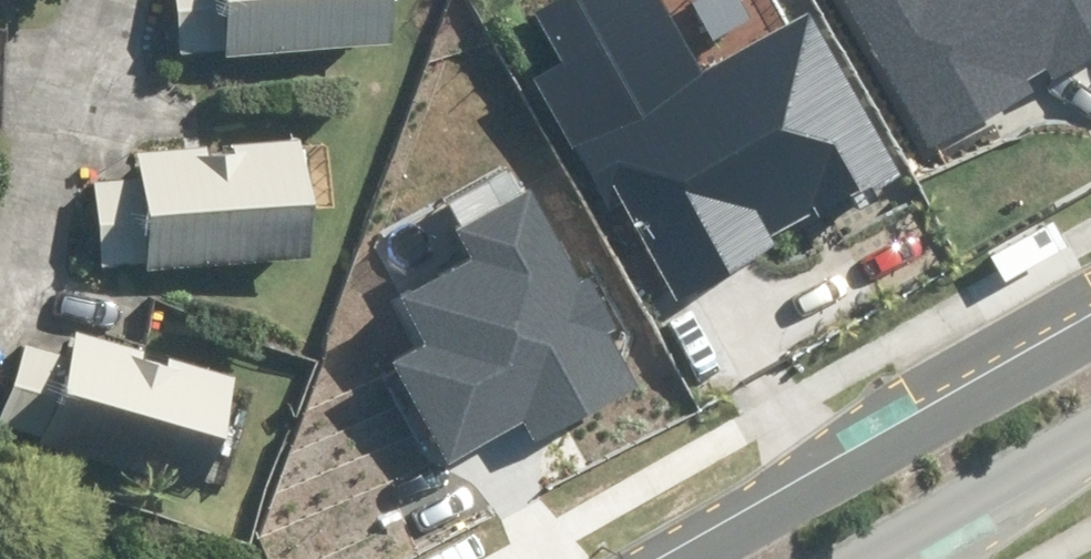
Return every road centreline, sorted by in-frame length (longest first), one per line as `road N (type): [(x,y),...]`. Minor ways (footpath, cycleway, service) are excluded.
road 1 (residential): [(644,558),(1090,306)]
road 2 (residential): [(1090,410),(823,558)]

